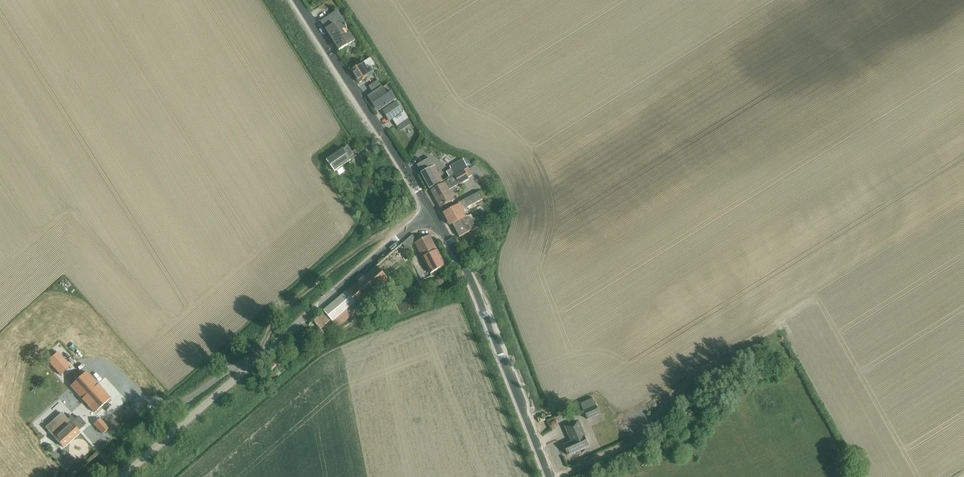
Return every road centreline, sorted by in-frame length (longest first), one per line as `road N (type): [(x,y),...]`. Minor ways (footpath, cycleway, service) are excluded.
road 1 (unclassified): [(123,476),(430,211)]
road 2 (tertiary): [(548,476),(466,277),(430,211)]
road 3 (tertiary): [(430,211),(296,0)]

